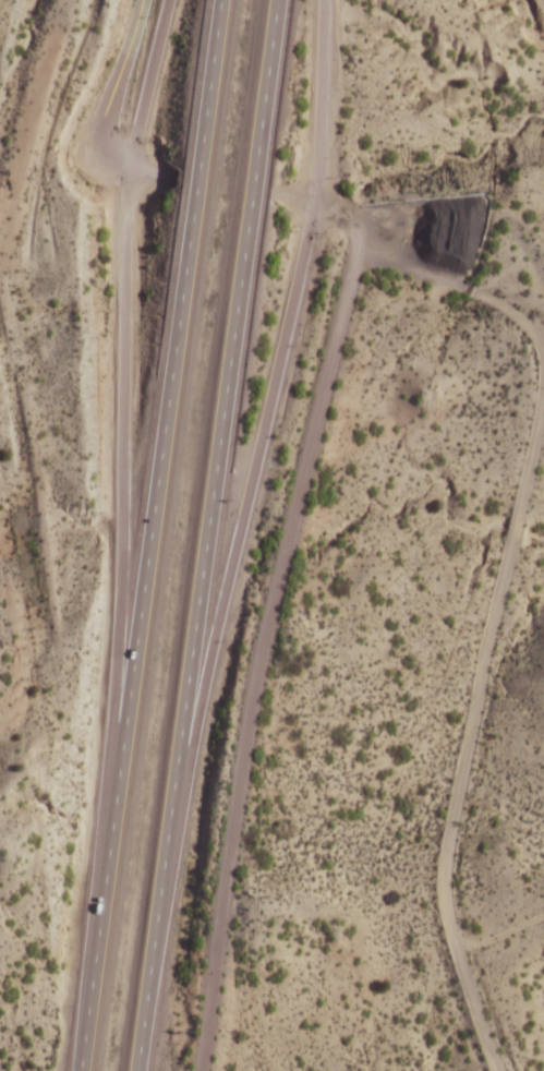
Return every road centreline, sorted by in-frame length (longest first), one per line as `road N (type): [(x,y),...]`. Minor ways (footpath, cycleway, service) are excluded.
road 1 (motorway): [(220,0),(80,1070)]
road 2 (motorway): [(136,1070),(276,0)]
road 3 (motorway): [(169,0),(128,175),(118,663),(97,941)]
road 4 (residential): [(202,1070),(269,602),(356,252)]
road 5 (motorway): [(154,934),(319,196)]
road 6 (residential): [(128,175),(104,165),(94,144),(143,0)]
road 7 (motorway): [(319,196),(323,0)]

